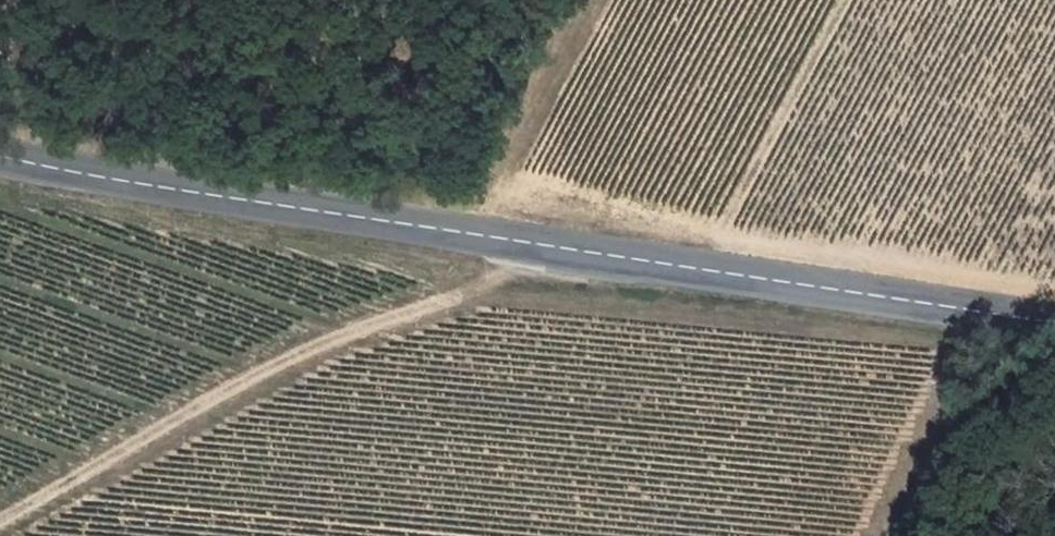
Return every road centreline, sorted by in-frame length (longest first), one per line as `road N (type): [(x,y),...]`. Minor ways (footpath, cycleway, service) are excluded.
road 1 (secondary): [(0,155),(1054,322)]
road 2 (track): [(0,522),(310,348),(497,275),(524,240)]
road 3 (track): [(1034,319),(933,535)]

